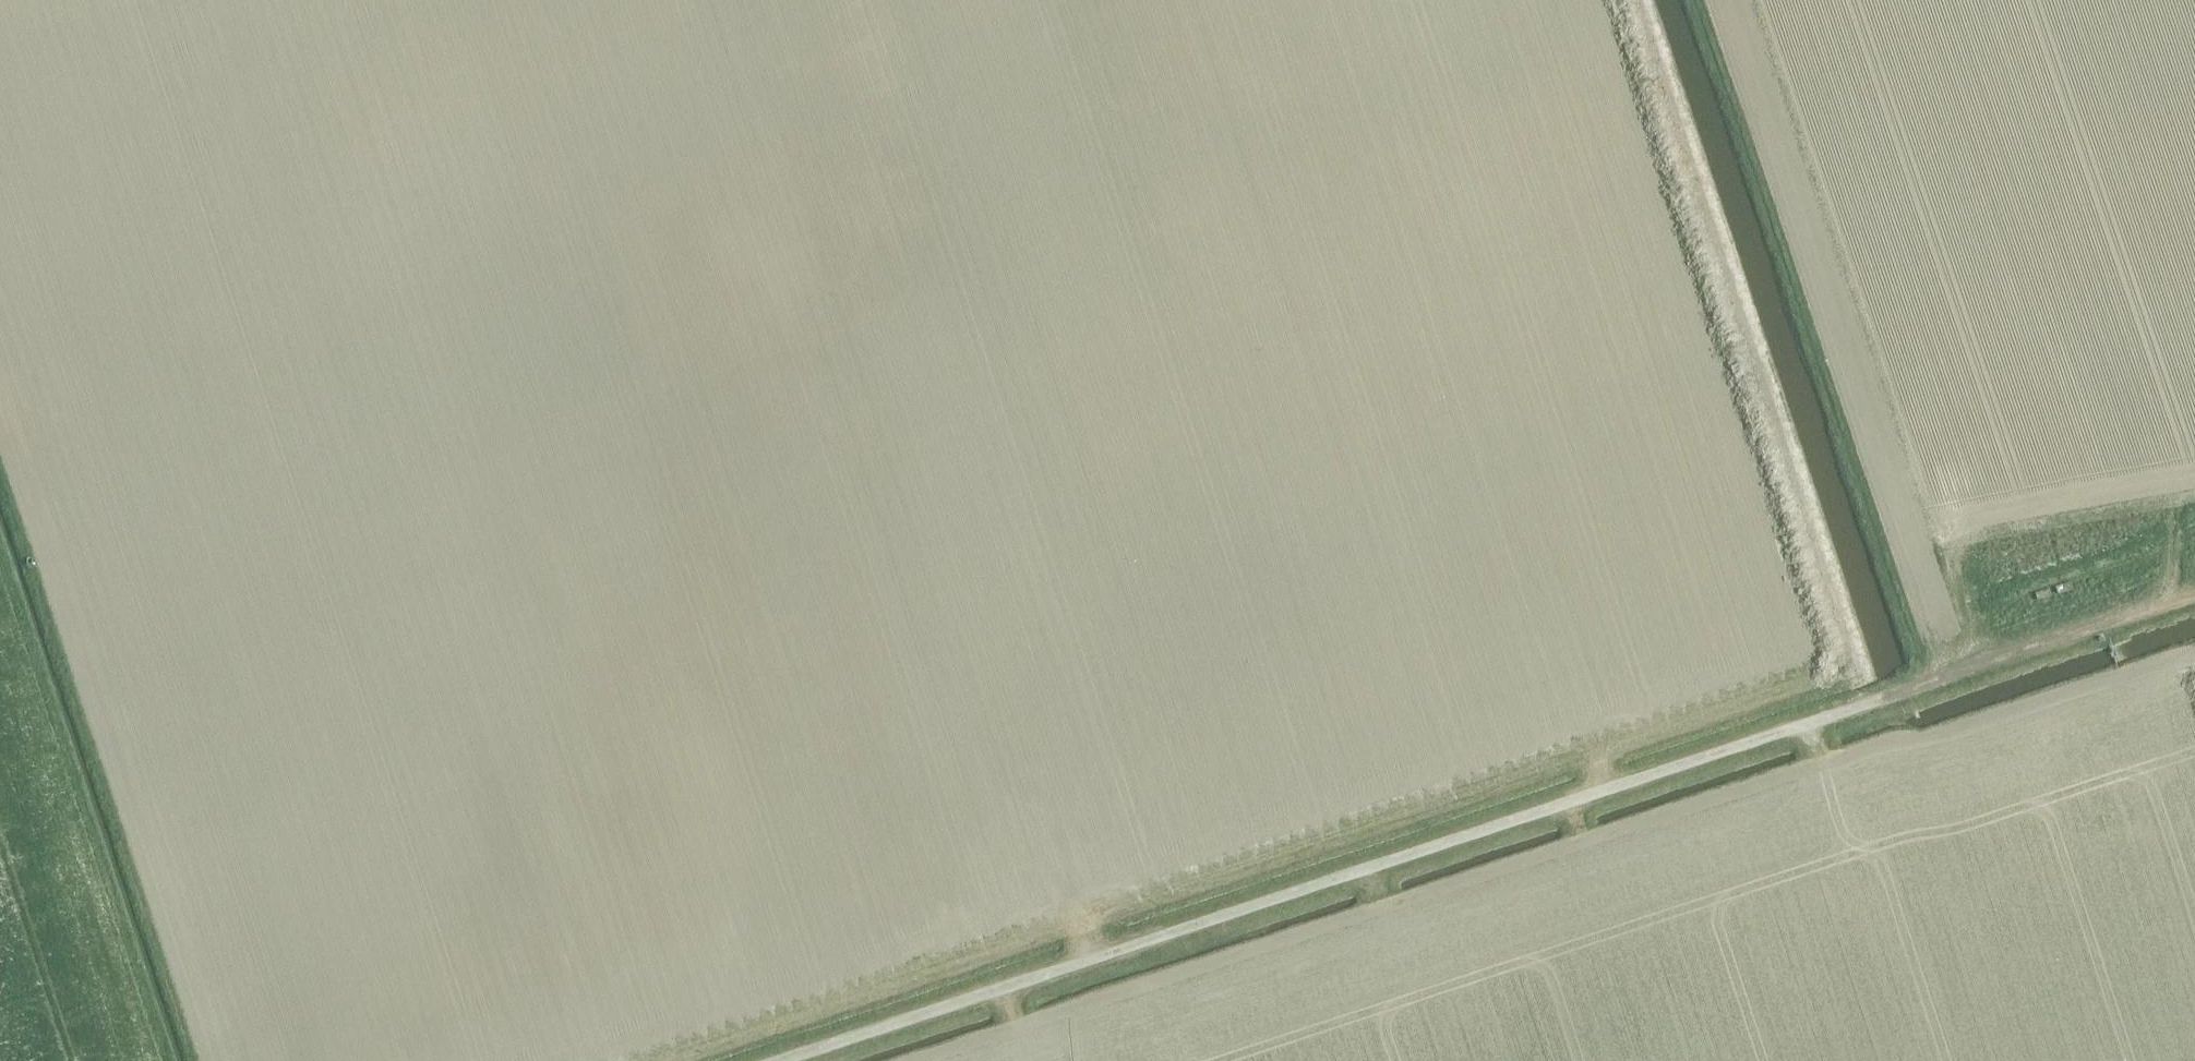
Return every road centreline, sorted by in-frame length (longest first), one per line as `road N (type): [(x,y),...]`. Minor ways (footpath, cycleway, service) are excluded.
road 1 (unclassified): [(788,1060),(1898,695)]
road 2 (track): [(1704,0),(1936,683)]
road 3 (track): [(1936,683),(2189,599)]

